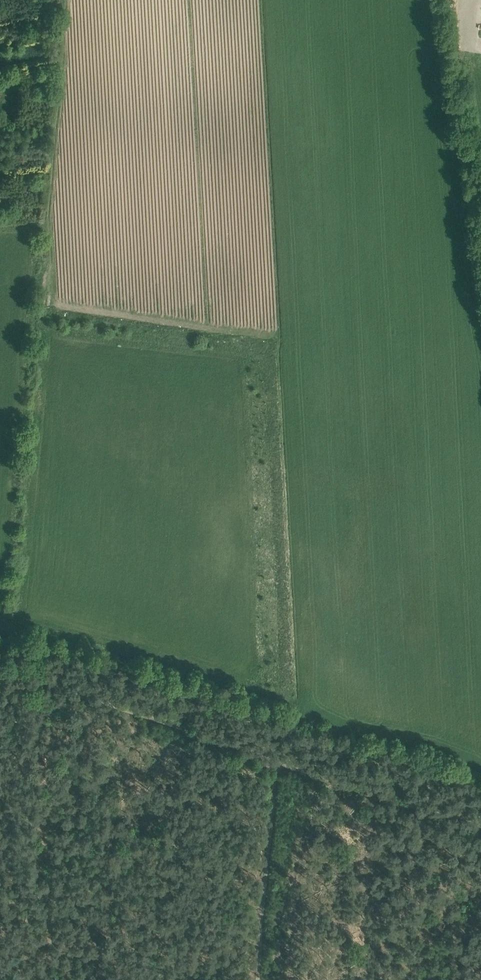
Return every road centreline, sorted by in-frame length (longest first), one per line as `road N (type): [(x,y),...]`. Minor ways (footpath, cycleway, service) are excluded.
road 1 (track): [(480,839),(209,748),(0,659)]

